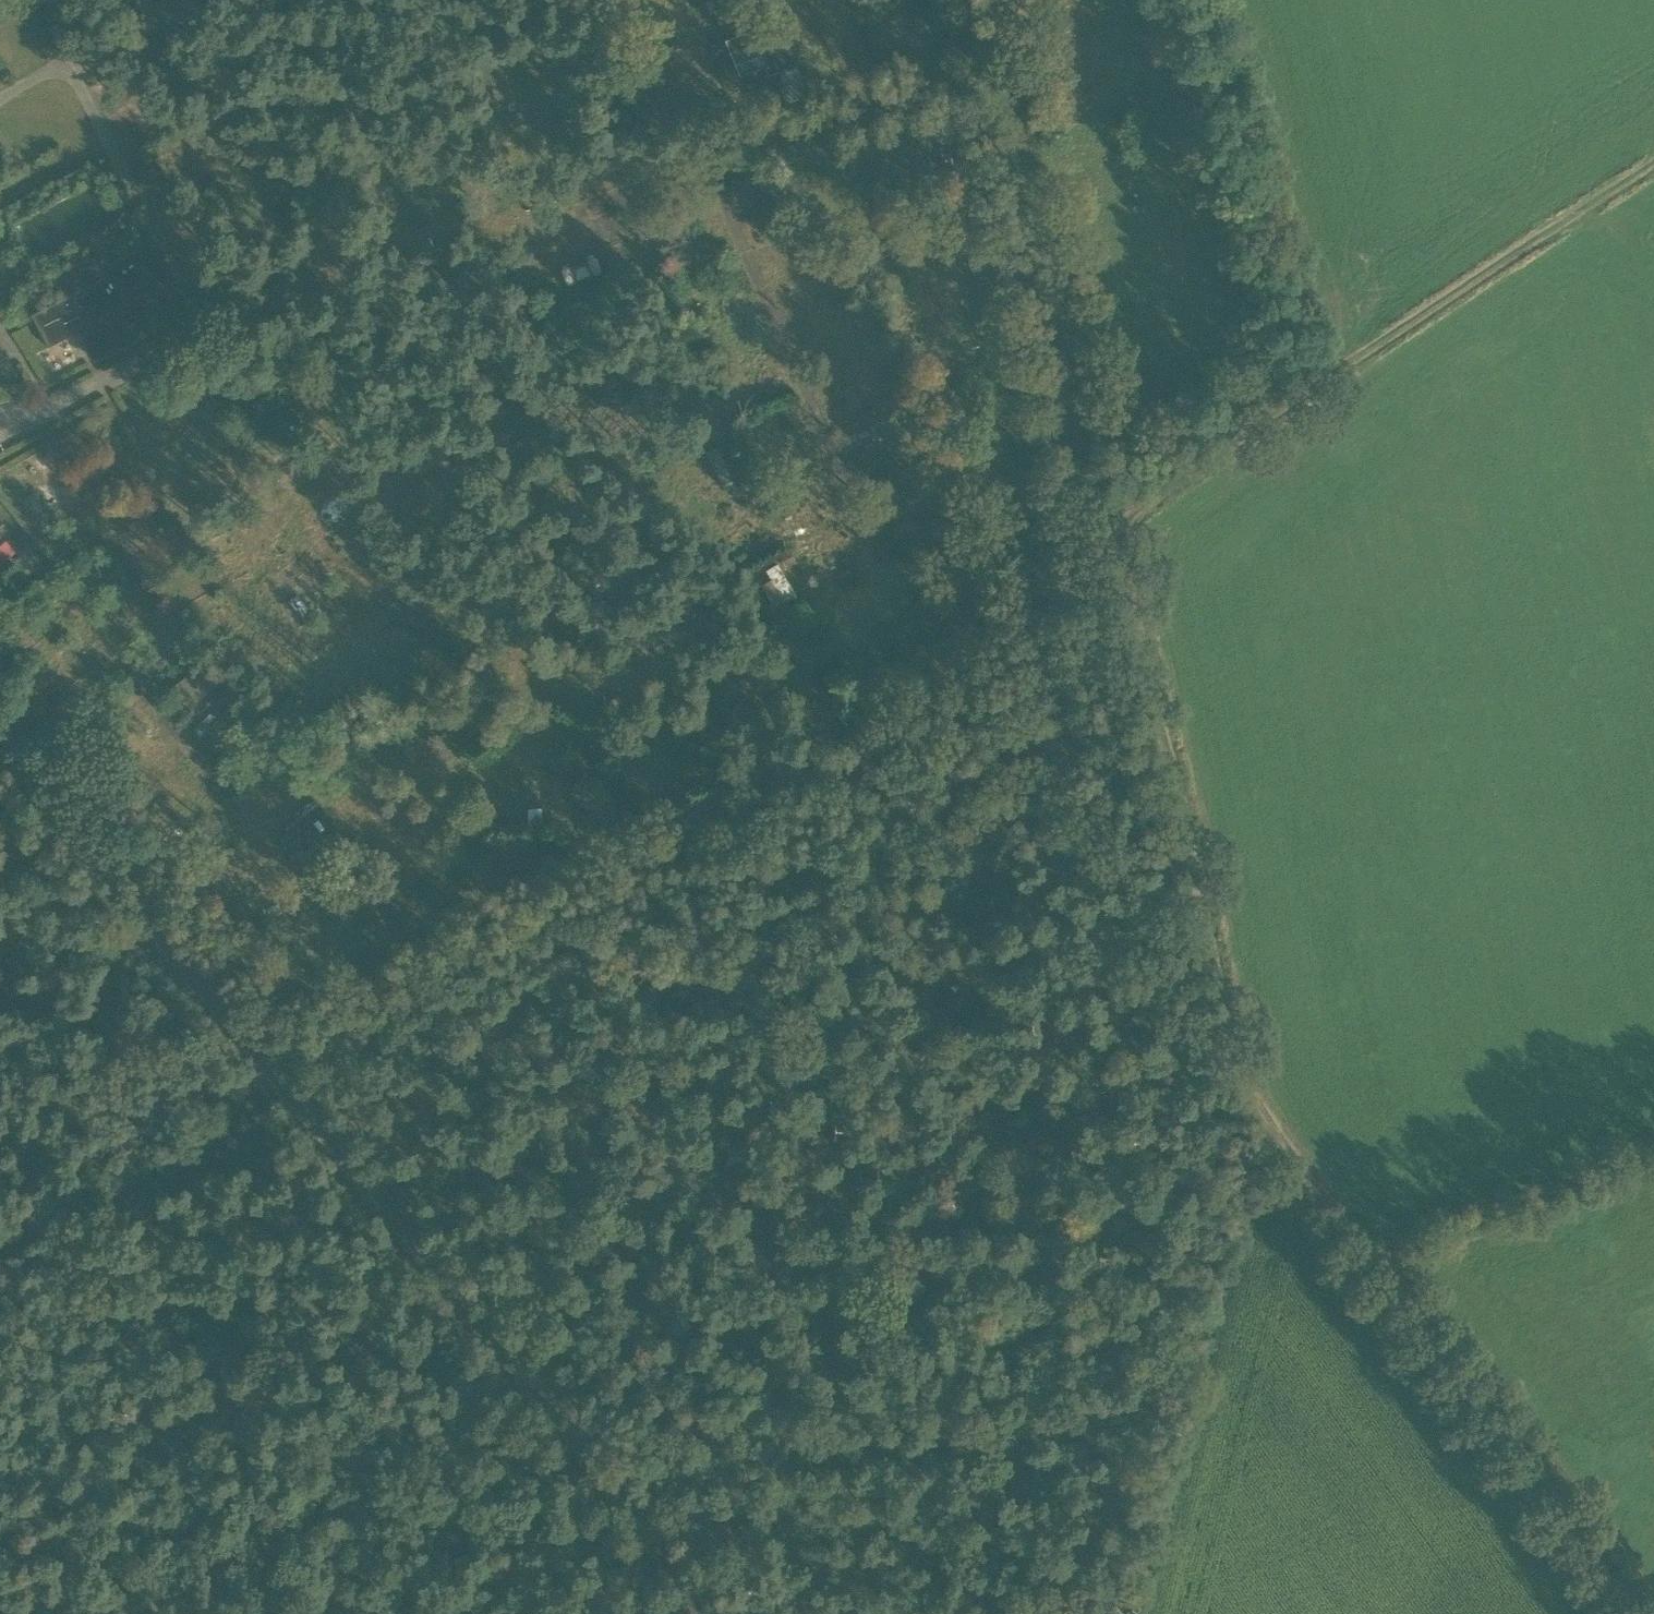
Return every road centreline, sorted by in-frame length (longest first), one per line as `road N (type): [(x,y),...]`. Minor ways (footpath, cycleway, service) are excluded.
road 1 (track): [(1646,1613),(1418,1340),(1271,1145),(1242,1081),(1118,515),(1653,161)]
road 2 (unclassified): [(742,1613),(271,1072),(0,742)]
road 3 (track): [(271,1072),(0,1374)]

